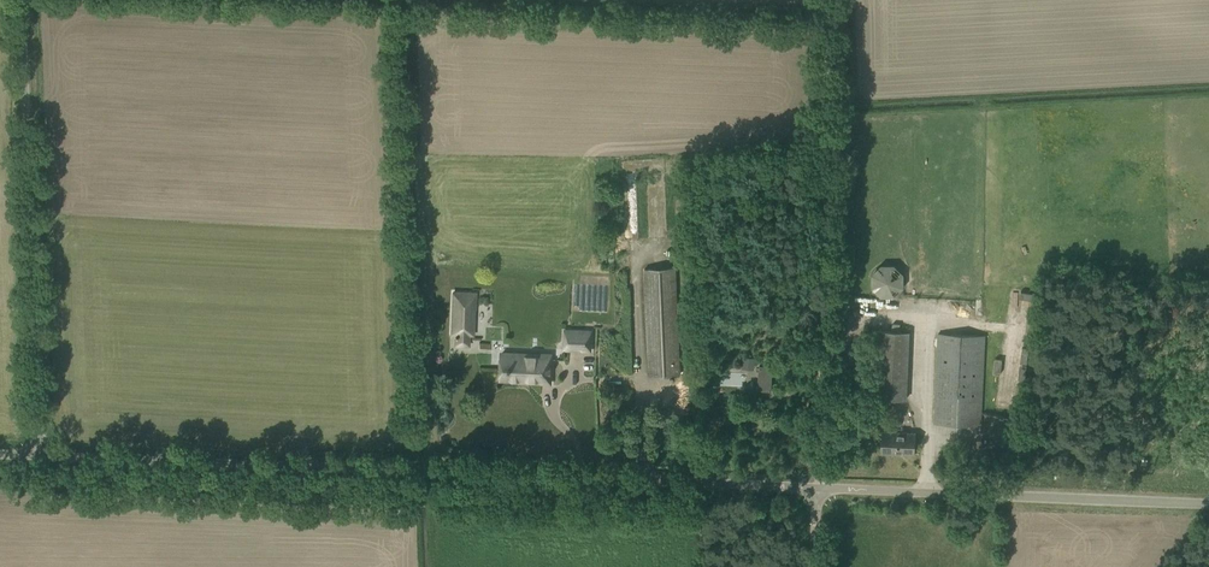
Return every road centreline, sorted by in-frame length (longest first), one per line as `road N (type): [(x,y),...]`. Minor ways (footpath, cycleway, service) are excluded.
road 1 (unclassified): [(816,489),(34,443)]
road 2 (track): [(827,0),(816,489)]
road 3 (unclassified): [(34,443),(18,0)]
road 4 (unclassified): [(1208,505),(816,489)]

